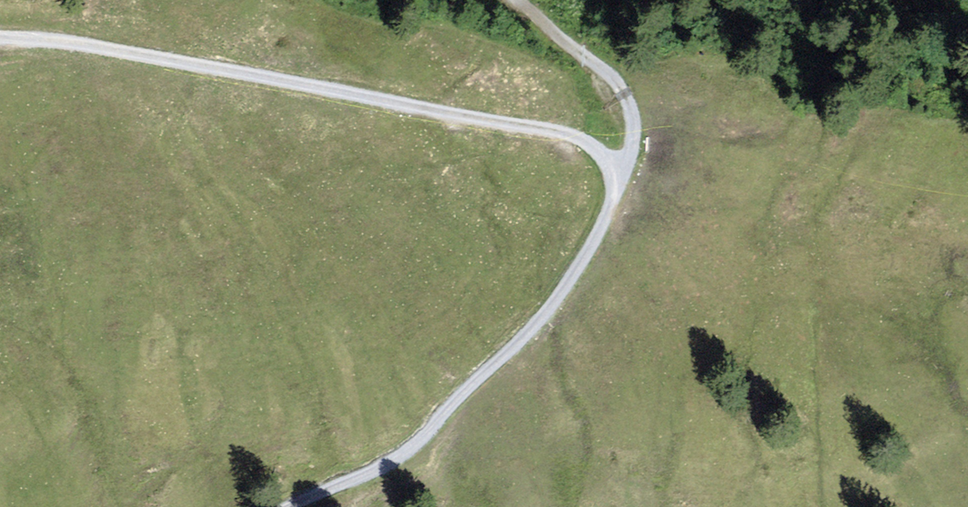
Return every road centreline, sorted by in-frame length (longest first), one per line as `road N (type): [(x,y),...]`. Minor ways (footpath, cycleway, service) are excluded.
road 1 (track): [(621,181),(596,148),(547,129),(82,43),(0,37)]
road 2 (track): [(286,506),(363,476),(421,438),(546,314),(584,259),(621,181)]
road 3 (track): [(621,181),(631,143),(626,96),(611,75),(520,0)]

